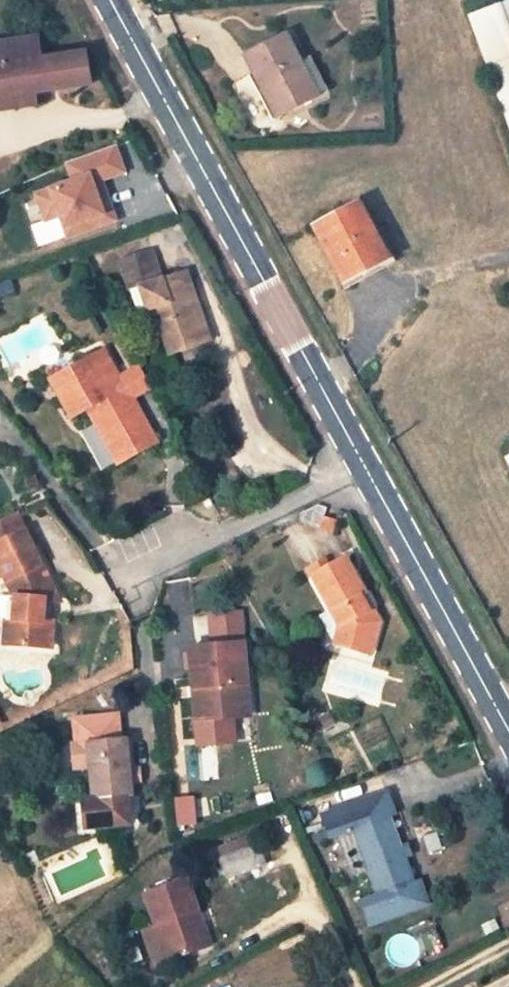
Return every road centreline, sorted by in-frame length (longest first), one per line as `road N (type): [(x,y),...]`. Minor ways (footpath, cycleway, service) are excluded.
road 1 (unclassified): [(508,734),(110,0)]
road 2 (track): [(318,381),(350,365),(413,284),(508,256)]

